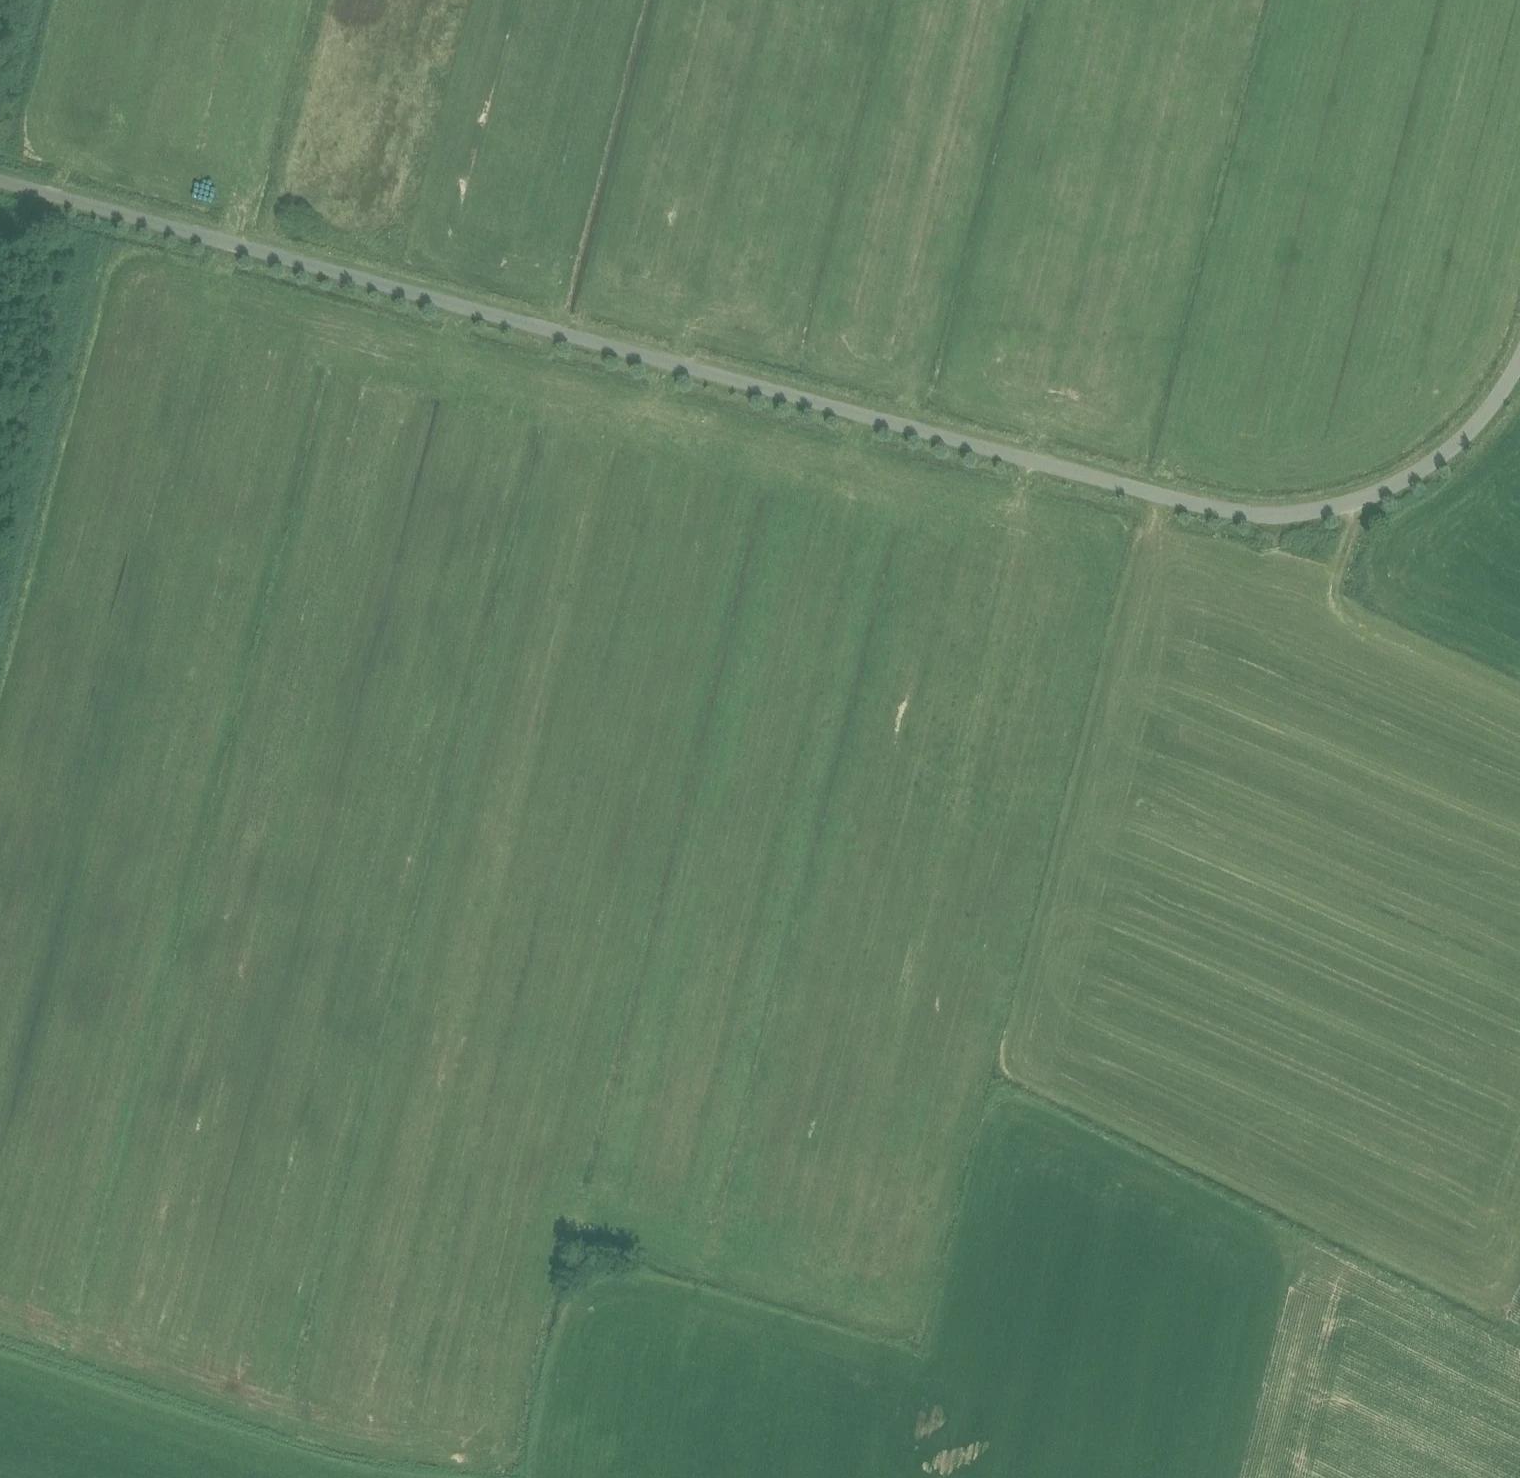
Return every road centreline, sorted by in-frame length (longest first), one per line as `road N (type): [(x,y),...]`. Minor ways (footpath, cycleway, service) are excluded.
road 1 (unclassified): [(0,182),(1223,510),(1270,515),(1327,508),(1392,487),(1470,433),(1519,360)]

